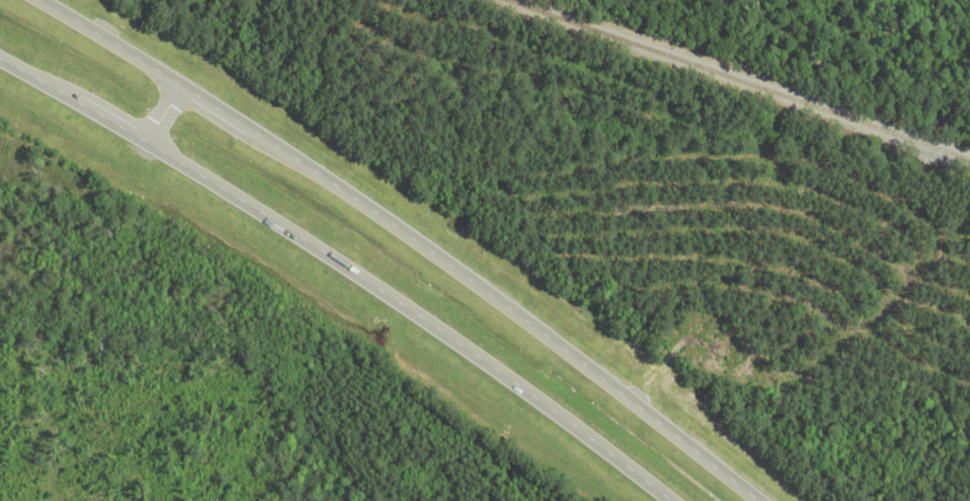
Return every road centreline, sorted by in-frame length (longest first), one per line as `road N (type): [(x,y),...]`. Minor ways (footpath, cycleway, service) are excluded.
road 1 (trunk): [(752,500),(463,276),(34,0)]
road 2 (trunk): [(0,62),(156,148),(463,350),(658,500)]

